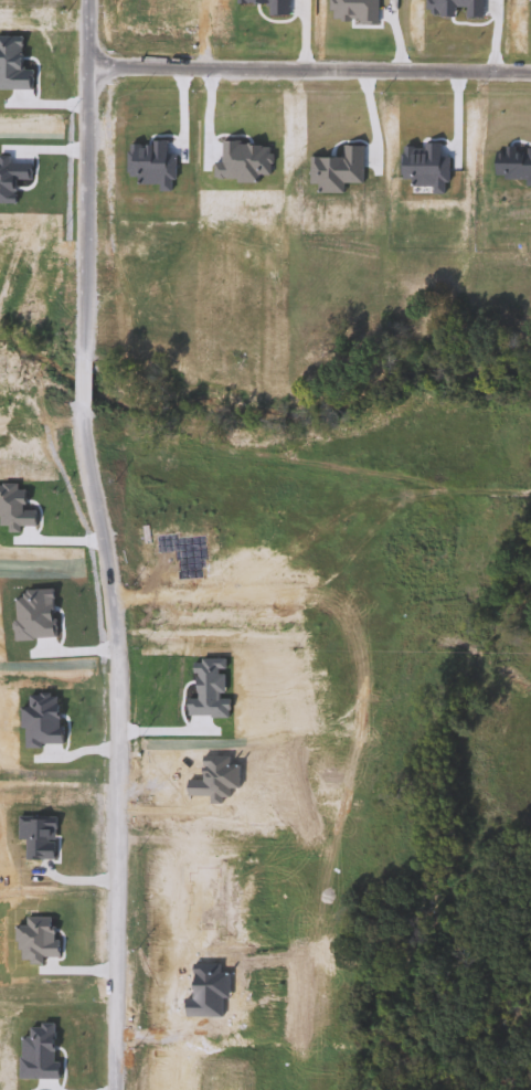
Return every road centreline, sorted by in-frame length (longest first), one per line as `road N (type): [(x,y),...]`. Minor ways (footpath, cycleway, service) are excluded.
road 1 (residential): [(81,0),(76,441),(104,599),(105,1089)]
road 2 (residential): [(79,68),(530,75)]

